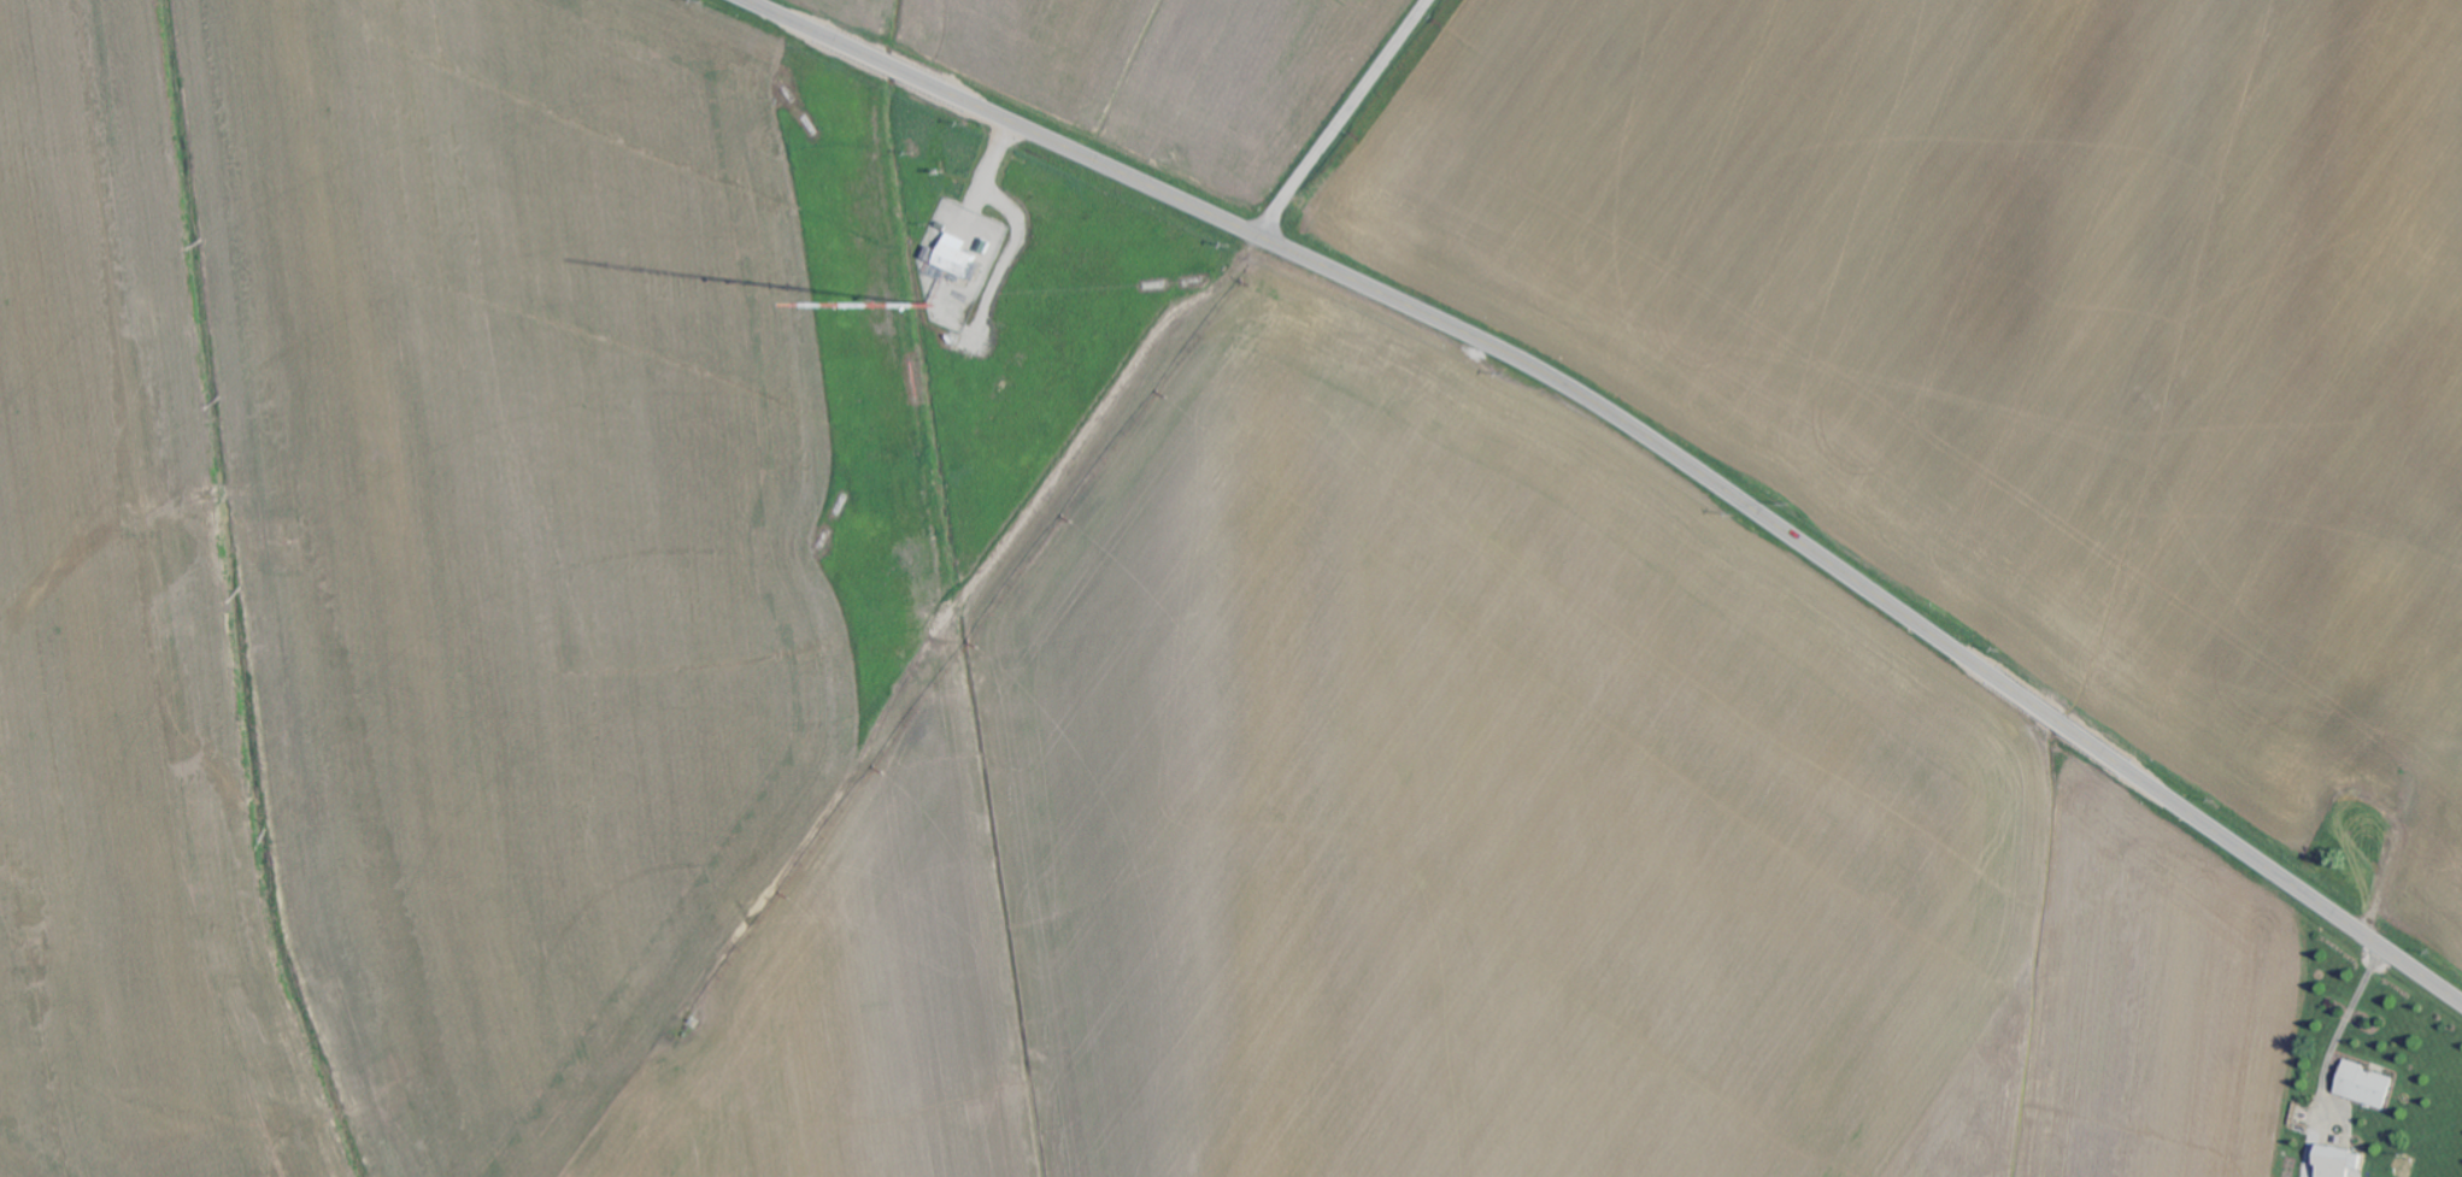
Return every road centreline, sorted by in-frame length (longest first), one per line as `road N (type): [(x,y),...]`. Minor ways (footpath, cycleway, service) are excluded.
road 1 (trunk): [(747,0),(1562,384),(1665,448),(2461,1003)]
road 2 (residential): [(1428,0),(1256,234)]

